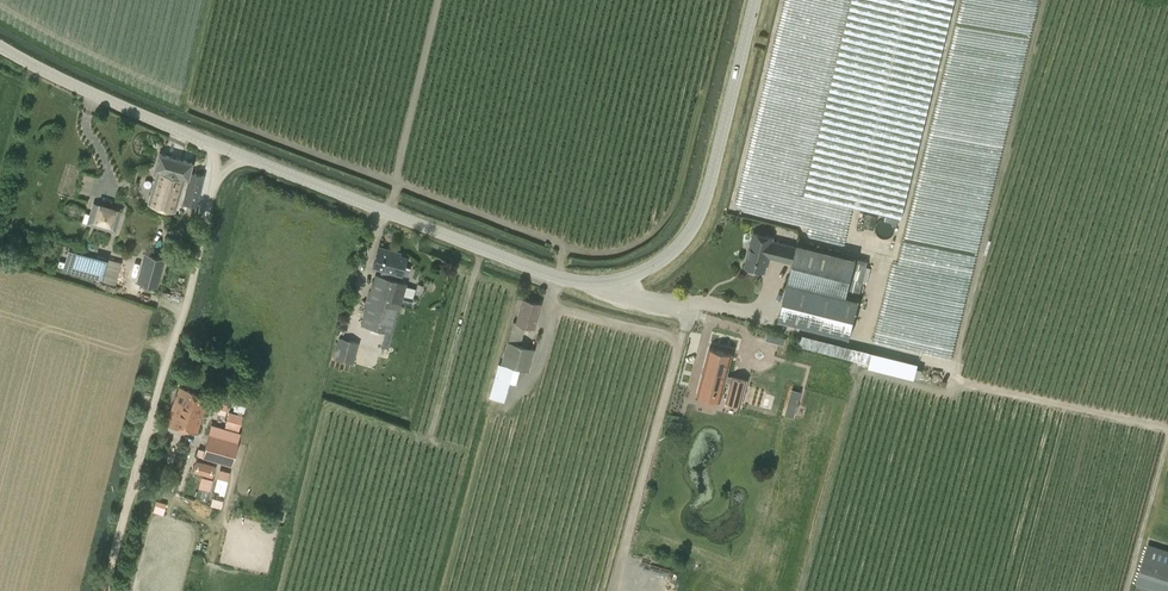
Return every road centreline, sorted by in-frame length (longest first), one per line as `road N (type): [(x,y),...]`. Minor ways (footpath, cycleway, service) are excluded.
road 1 (tertiary): [(226,152),(549,274),(610,282),(658,264),(695,222),(754,0)]
road 2 (unclassified): [(226,152),(110,590)]
road 3 (tertiary): [(0,46),(226,152)]

